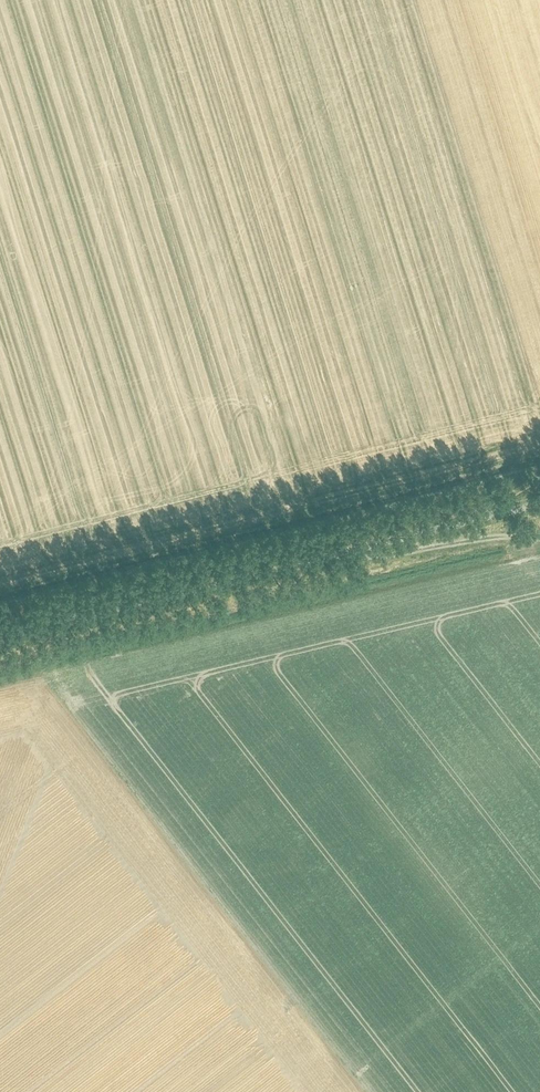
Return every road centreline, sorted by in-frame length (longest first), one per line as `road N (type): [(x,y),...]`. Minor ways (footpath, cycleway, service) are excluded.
road 1 (unclassified): [(0,638),(539,501)]

